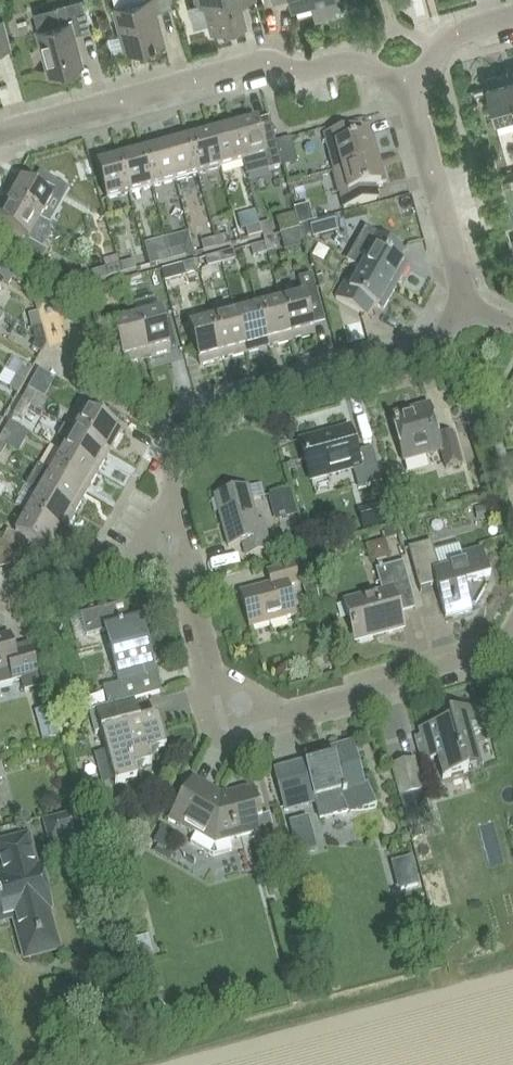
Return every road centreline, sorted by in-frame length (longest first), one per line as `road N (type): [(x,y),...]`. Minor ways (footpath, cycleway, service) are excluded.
road 1 (residential): [(0,133),(259,62),(304,71),(354,63),(407,81)]
road 2 (residential): [(171,493),(166,472),(208,417),(416,357),(439,341),(460,301)]
road 3 (residential): [(512,626),(499,651),(290,712)]
road 4 (residential): [(460,301),(461,281),(407,81)]
road 5 (residential): [(216,671),(199,692),(211,734),(234,745),(280,729),(290,712)]
road 6 (residential): [(0,602),(130,567)]
road 7 (residential): [(407,81),(448,39),(512,17)]

